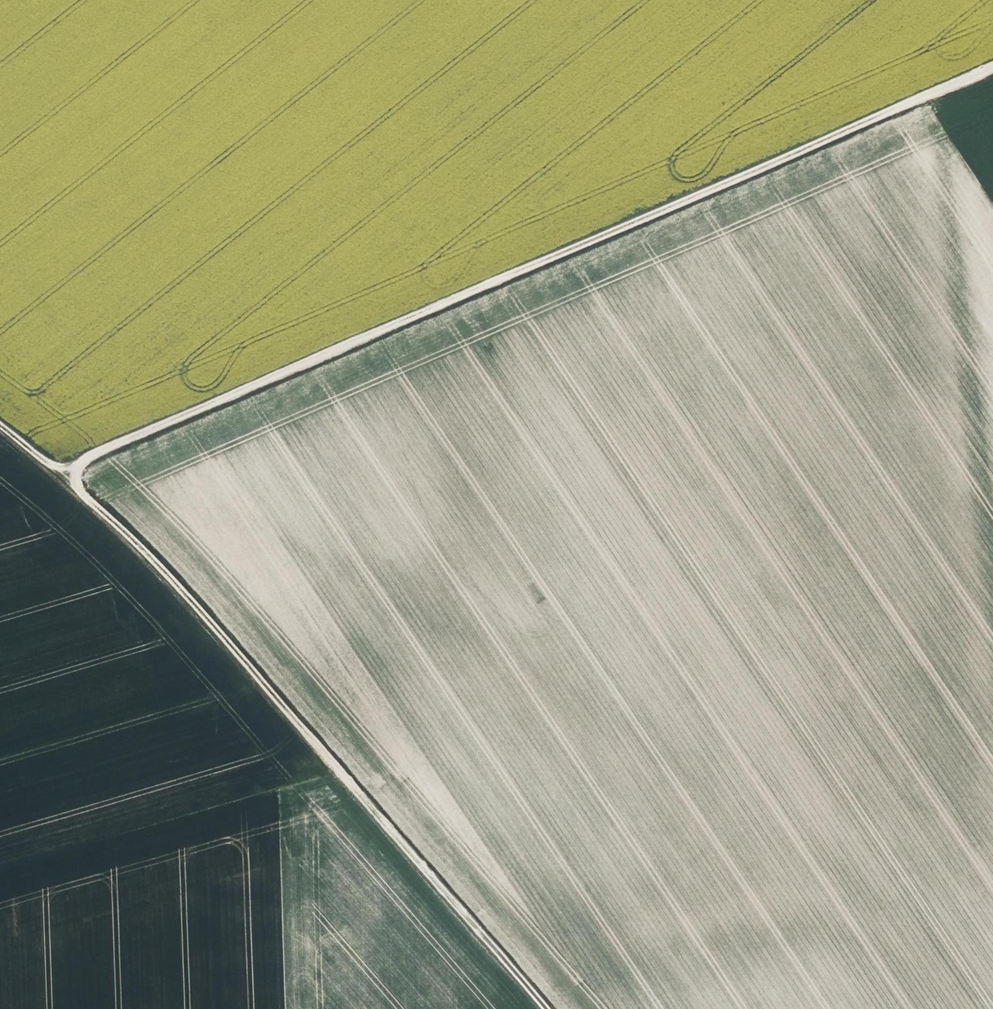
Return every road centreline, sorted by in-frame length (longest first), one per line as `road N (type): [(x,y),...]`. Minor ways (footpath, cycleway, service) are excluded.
road 1 (track): [(547,1008),(150,555),(80,493),(74,471),(116,444),(992,68)]

